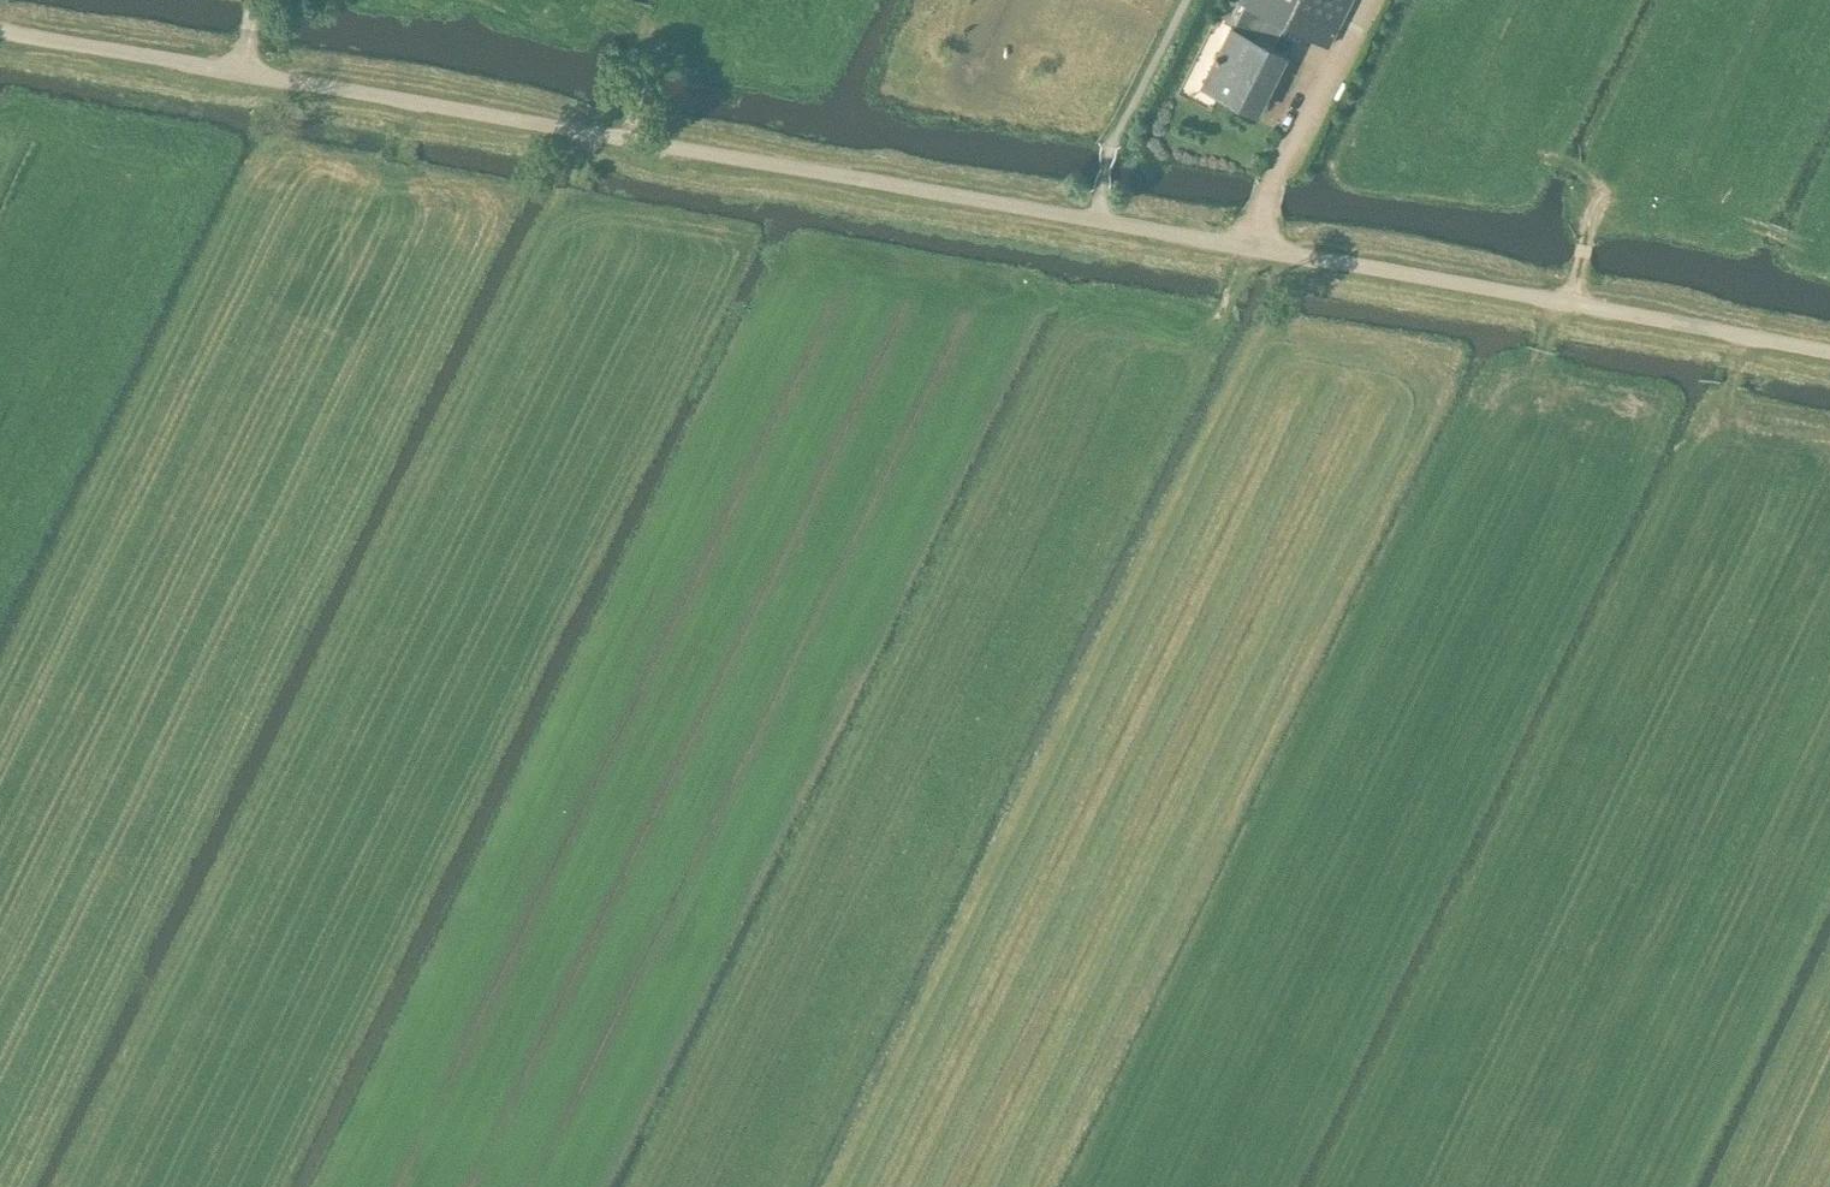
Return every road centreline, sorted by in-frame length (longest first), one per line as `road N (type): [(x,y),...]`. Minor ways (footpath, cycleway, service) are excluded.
road 1 (unclassified): [(1829,352),(0,30)]
road 2 (track): [(1539,365),(1578,274),(1584,232),(1607,192),(1792,241),(1829,181)]
road 3 (track): [(1248,397),(1284,306),(1294,255)]
road 4 (track): [(1697,473),(1741,336)]

